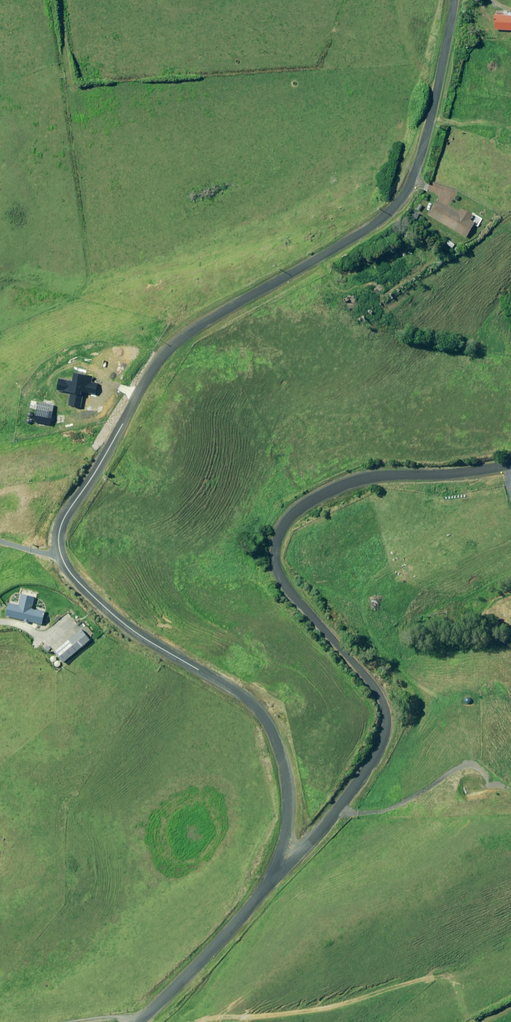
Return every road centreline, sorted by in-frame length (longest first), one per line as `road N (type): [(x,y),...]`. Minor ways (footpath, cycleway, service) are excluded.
road 1 (unclassified): [(280,862),(283,766),(262,719),(239,695),(140,638),(80,582),(59,548),(59,517),(158,352),(209,310),(372,215),(402,184),(451,0)]
road 2 (unclassified): [(280,862),(376,763),(391,726),(387,701),(368,674),(279,574),(285,531),(305,505),(338,487),(510,458)]
road 3 (unclassified): [(122,1021),(256,898),(280,862)]

